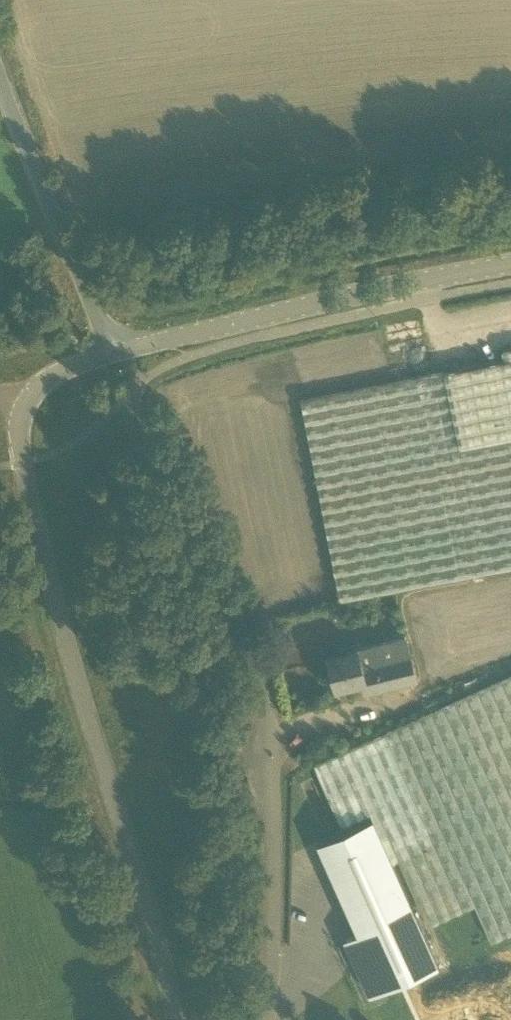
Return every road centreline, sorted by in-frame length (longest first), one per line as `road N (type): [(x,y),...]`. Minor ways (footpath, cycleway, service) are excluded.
road 1 (tertiary): [(176,1019),(30,504),(20,432),(28,402)]
road 2 (tertiary): [(116,352),(510,265)]
road 3 (unclassified): [(116,352),(0,71)]
road 4 (unclassified): [(266,1019),(272,730)]

